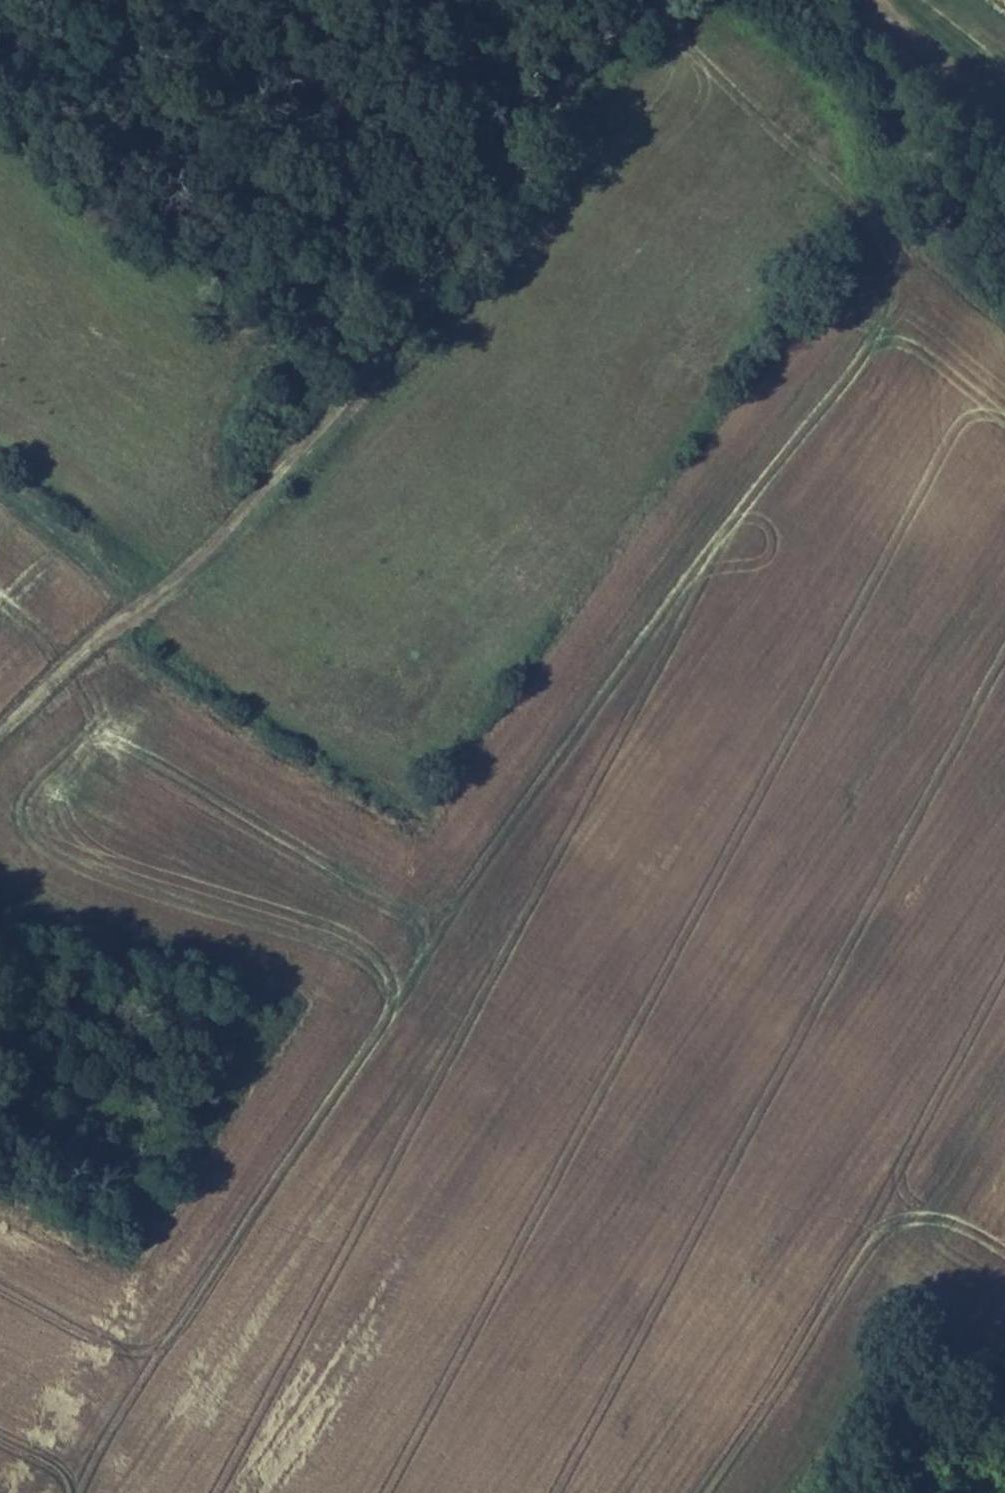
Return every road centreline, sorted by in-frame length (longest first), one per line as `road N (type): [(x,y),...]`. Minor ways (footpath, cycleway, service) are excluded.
road 1 (track): [(625,0),(434,261),(336,415),(149,603),(0,732)]

